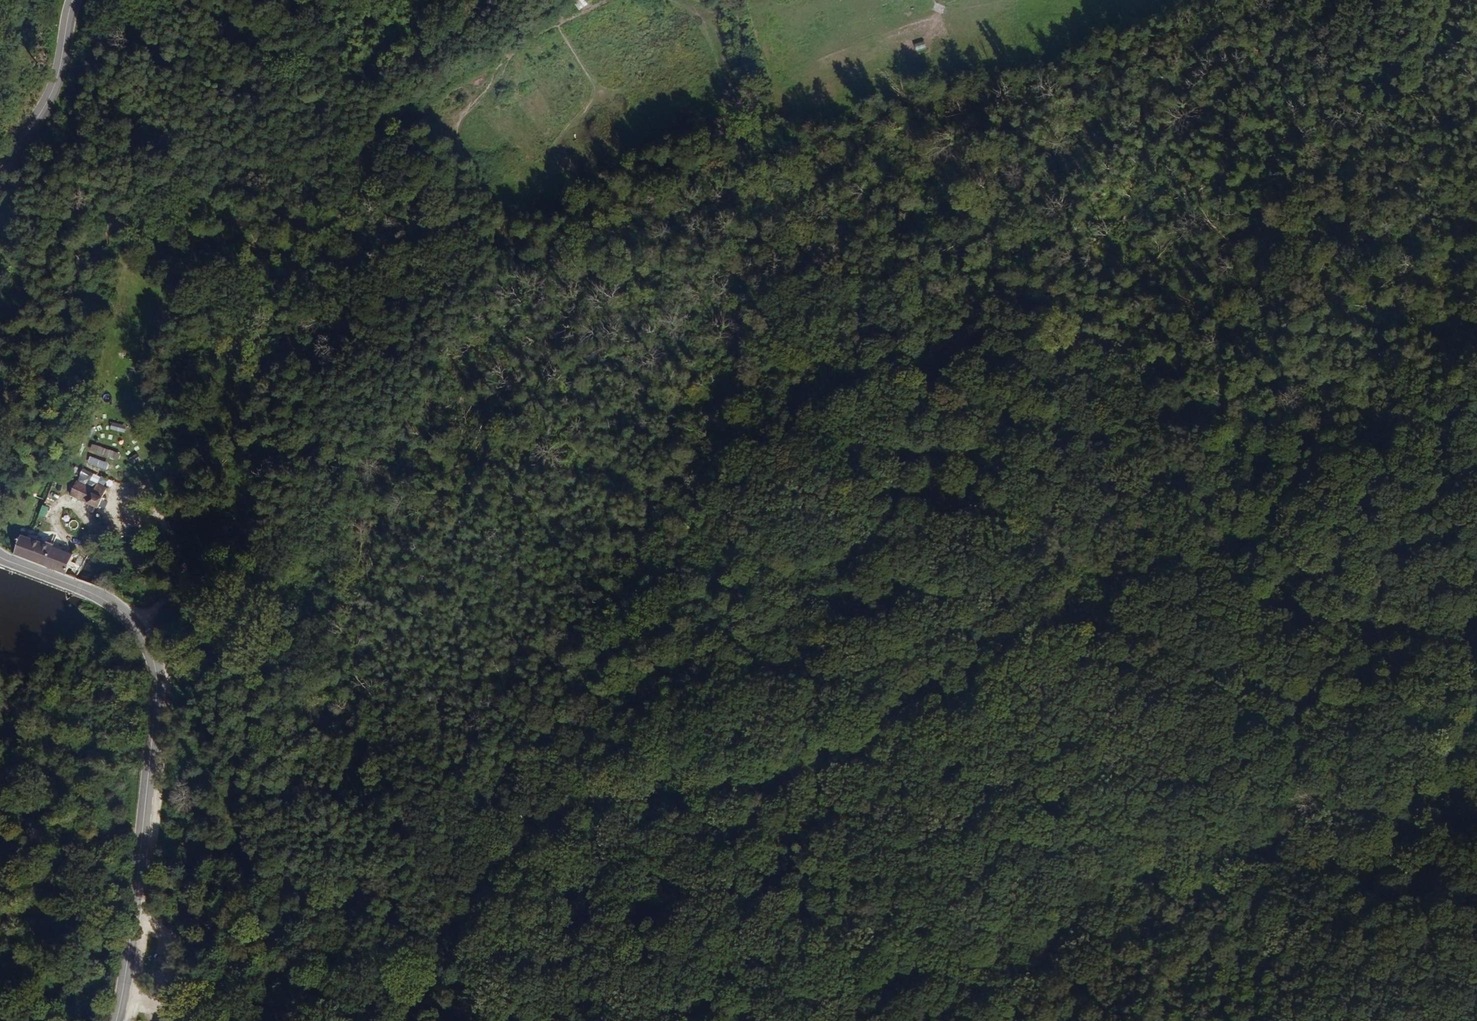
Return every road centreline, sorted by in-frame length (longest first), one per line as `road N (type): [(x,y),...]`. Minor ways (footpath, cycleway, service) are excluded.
road 1 (track): [(1476,705),(1415,711),(1230,677),(1122,630),(1061,627),(916,700),(836,755),(765,781),(577,819),(531,845),(436,950),(382,984),(270,989),(160,1008)]
road 2 (secondary): [(117,1020),(157,697),(153,656),(112,604),(0,557)]
road 3 (secondary): [(0,168),(52,93),(72,0)]

